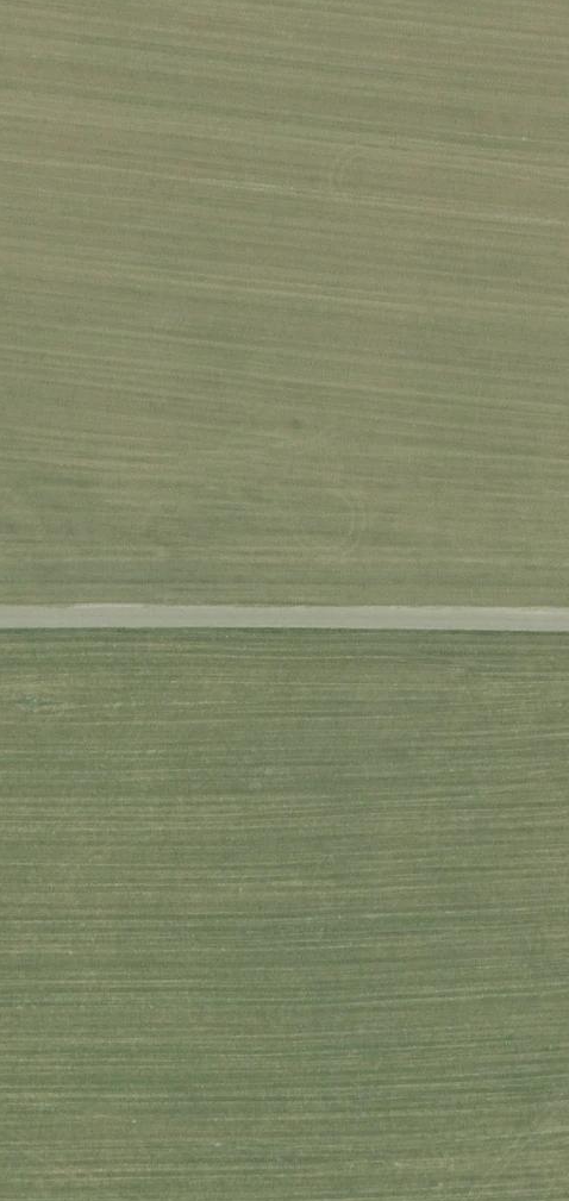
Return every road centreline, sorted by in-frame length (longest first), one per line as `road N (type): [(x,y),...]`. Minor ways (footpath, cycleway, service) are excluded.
road 1 (unclassified): [(568,622),(0,619)]

